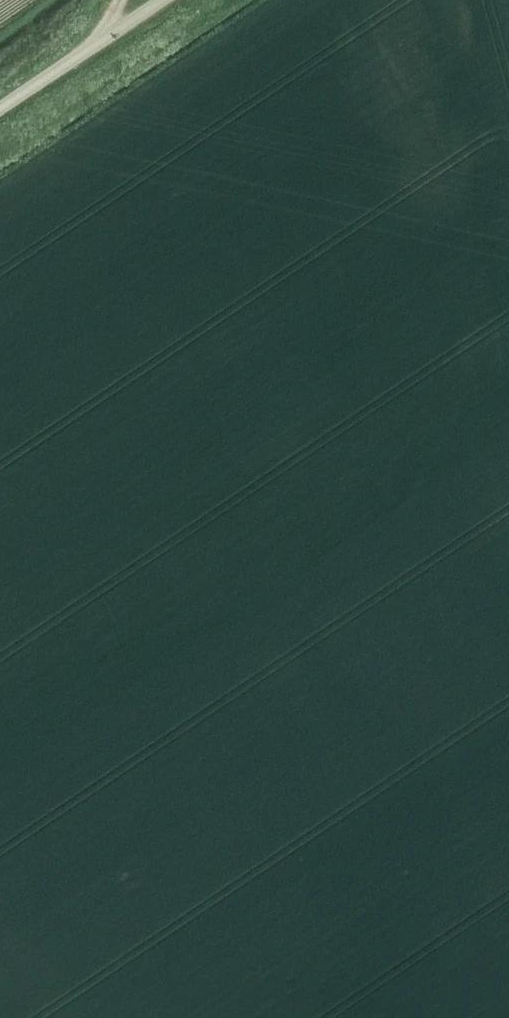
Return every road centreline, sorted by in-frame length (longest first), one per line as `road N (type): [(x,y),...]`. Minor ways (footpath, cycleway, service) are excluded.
road 1 (unclassified): [(0,112),(164,0)]

